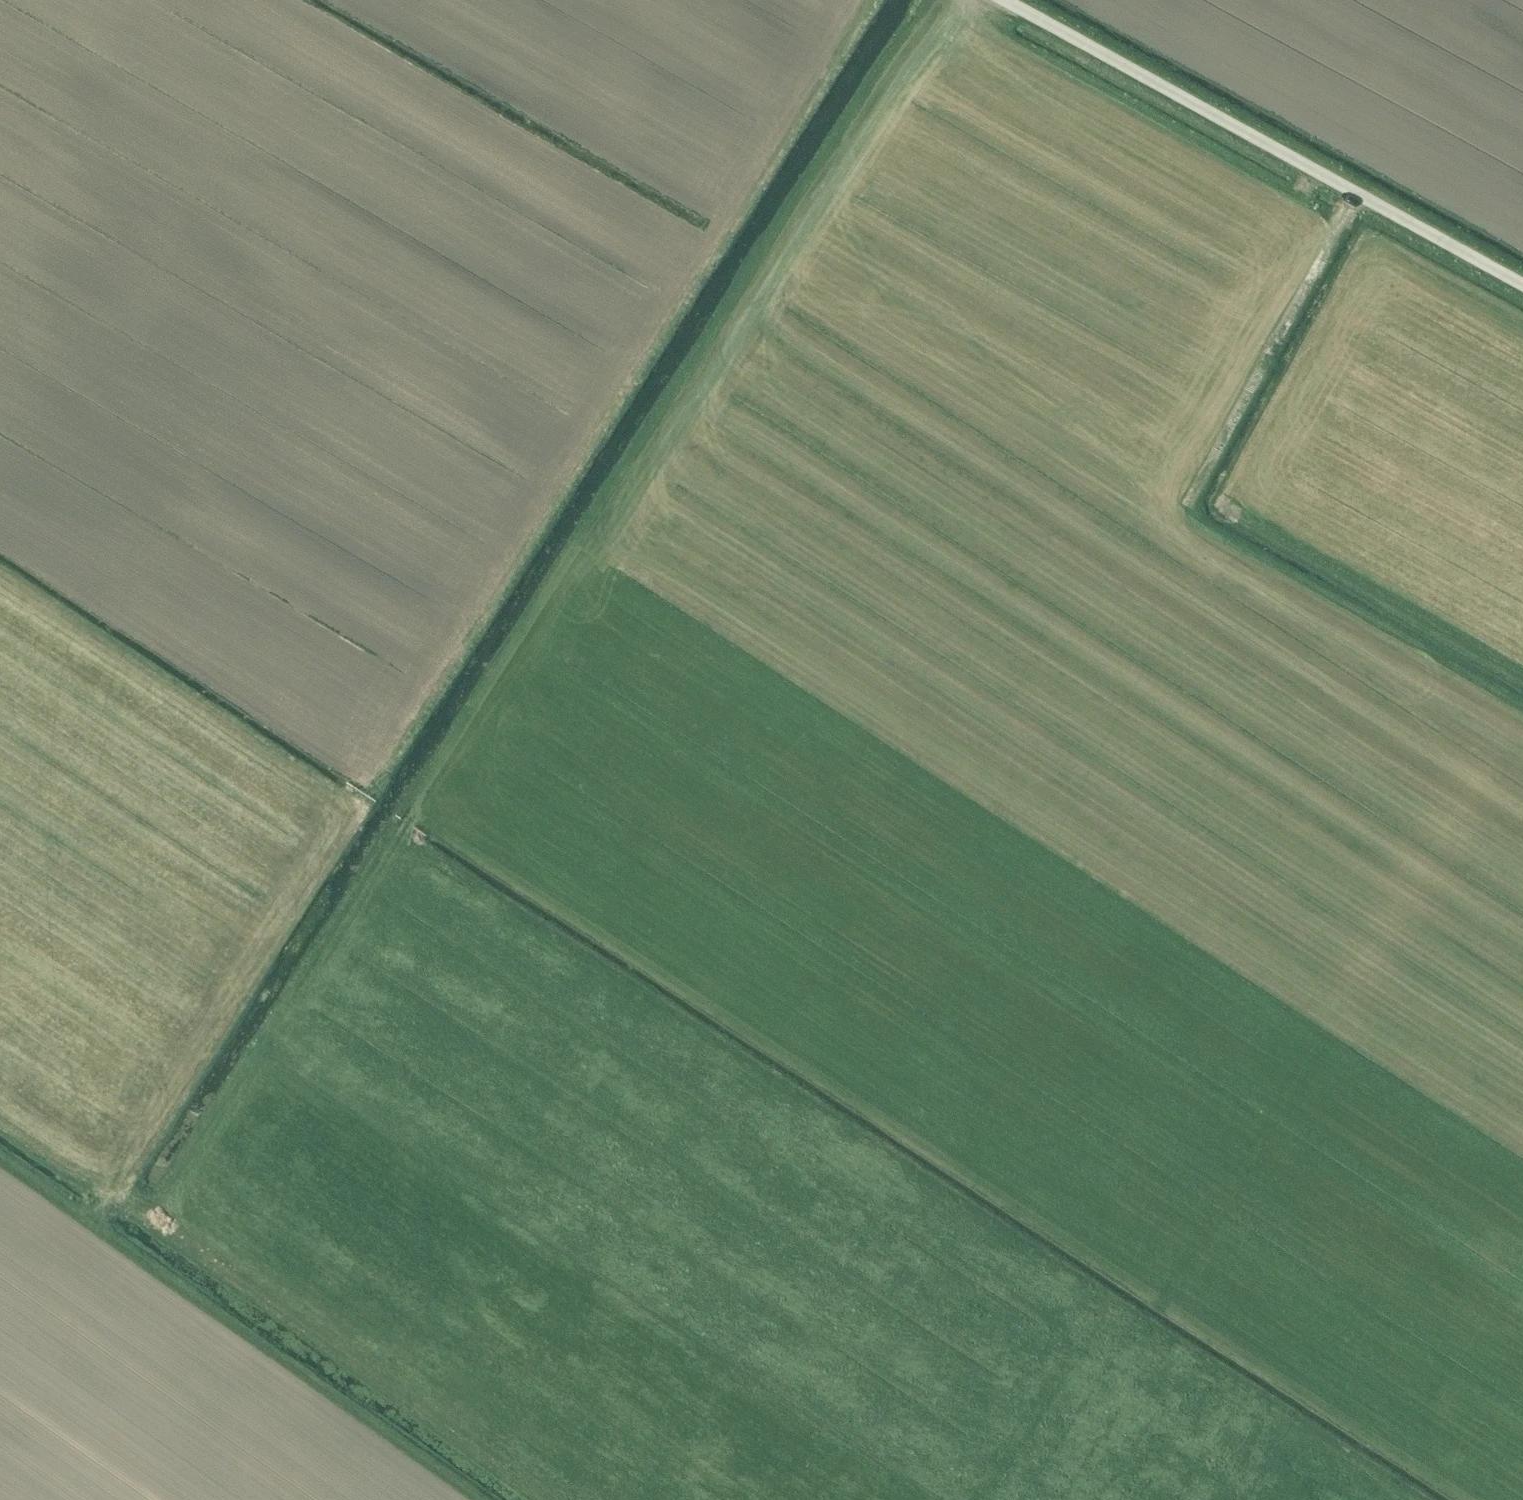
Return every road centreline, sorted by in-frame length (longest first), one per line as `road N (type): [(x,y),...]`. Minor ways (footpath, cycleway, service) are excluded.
road 1 (unclassified): [(1522,284),(1011,0)]

